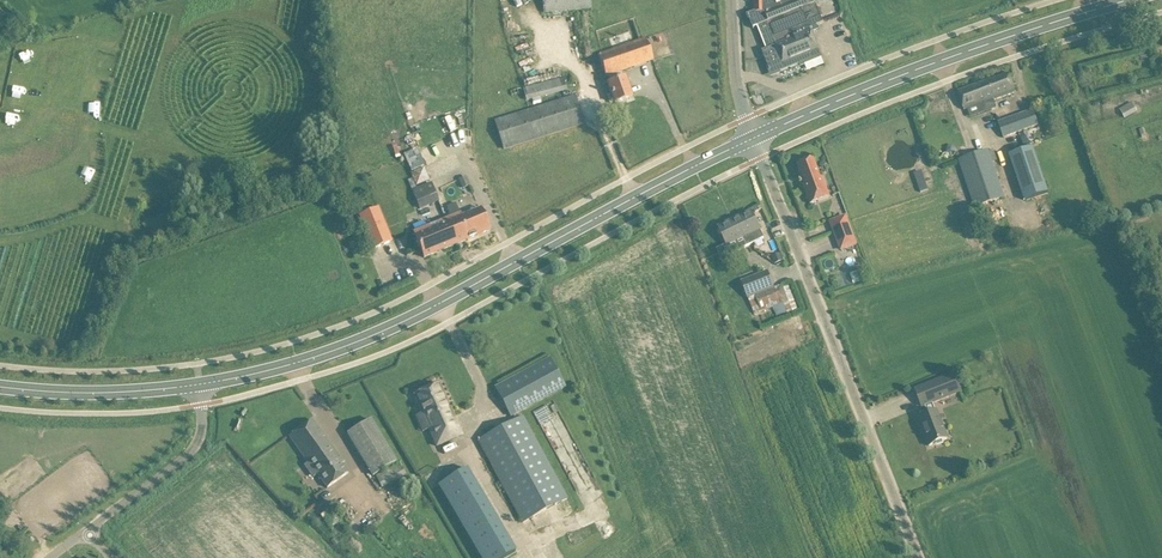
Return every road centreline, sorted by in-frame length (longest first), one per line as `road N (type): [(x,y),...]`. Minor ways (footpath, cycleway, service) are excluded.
road 1 (secondary): [(201,385),(342,350),(753,139)]
road 2 (unclassified): [(920,557),(753,139)]
road 3 (secondary): [(753,139),(894,78),(1130,0)]
road 4 (secondary): [(0,389),(146,393),(201,385)]
road 5 (unclassified): [(86,531),(190,453),(200,434),(201,385)]
road 6 (unclassified): [(753,139),(736,81),(732,0)]

